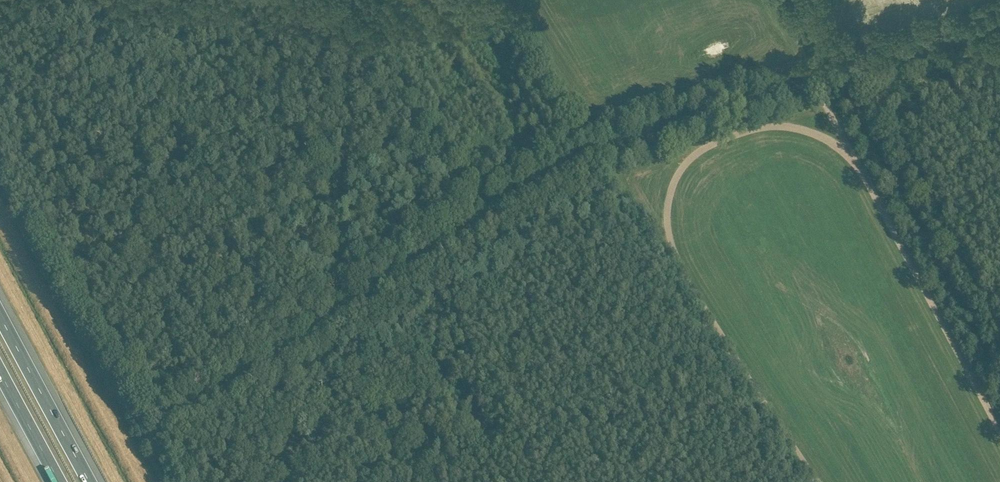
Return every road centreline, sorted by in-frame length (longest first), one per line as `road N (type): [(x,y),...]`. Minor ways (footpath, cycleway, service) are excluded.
road 1 (track): [(999,18),(604,144),(173,420),(157,451),(173,481)]
road 2 (motorway): [(96,481),(0,304)]
road 3 (motorway): [(0,361),(65,481)]

